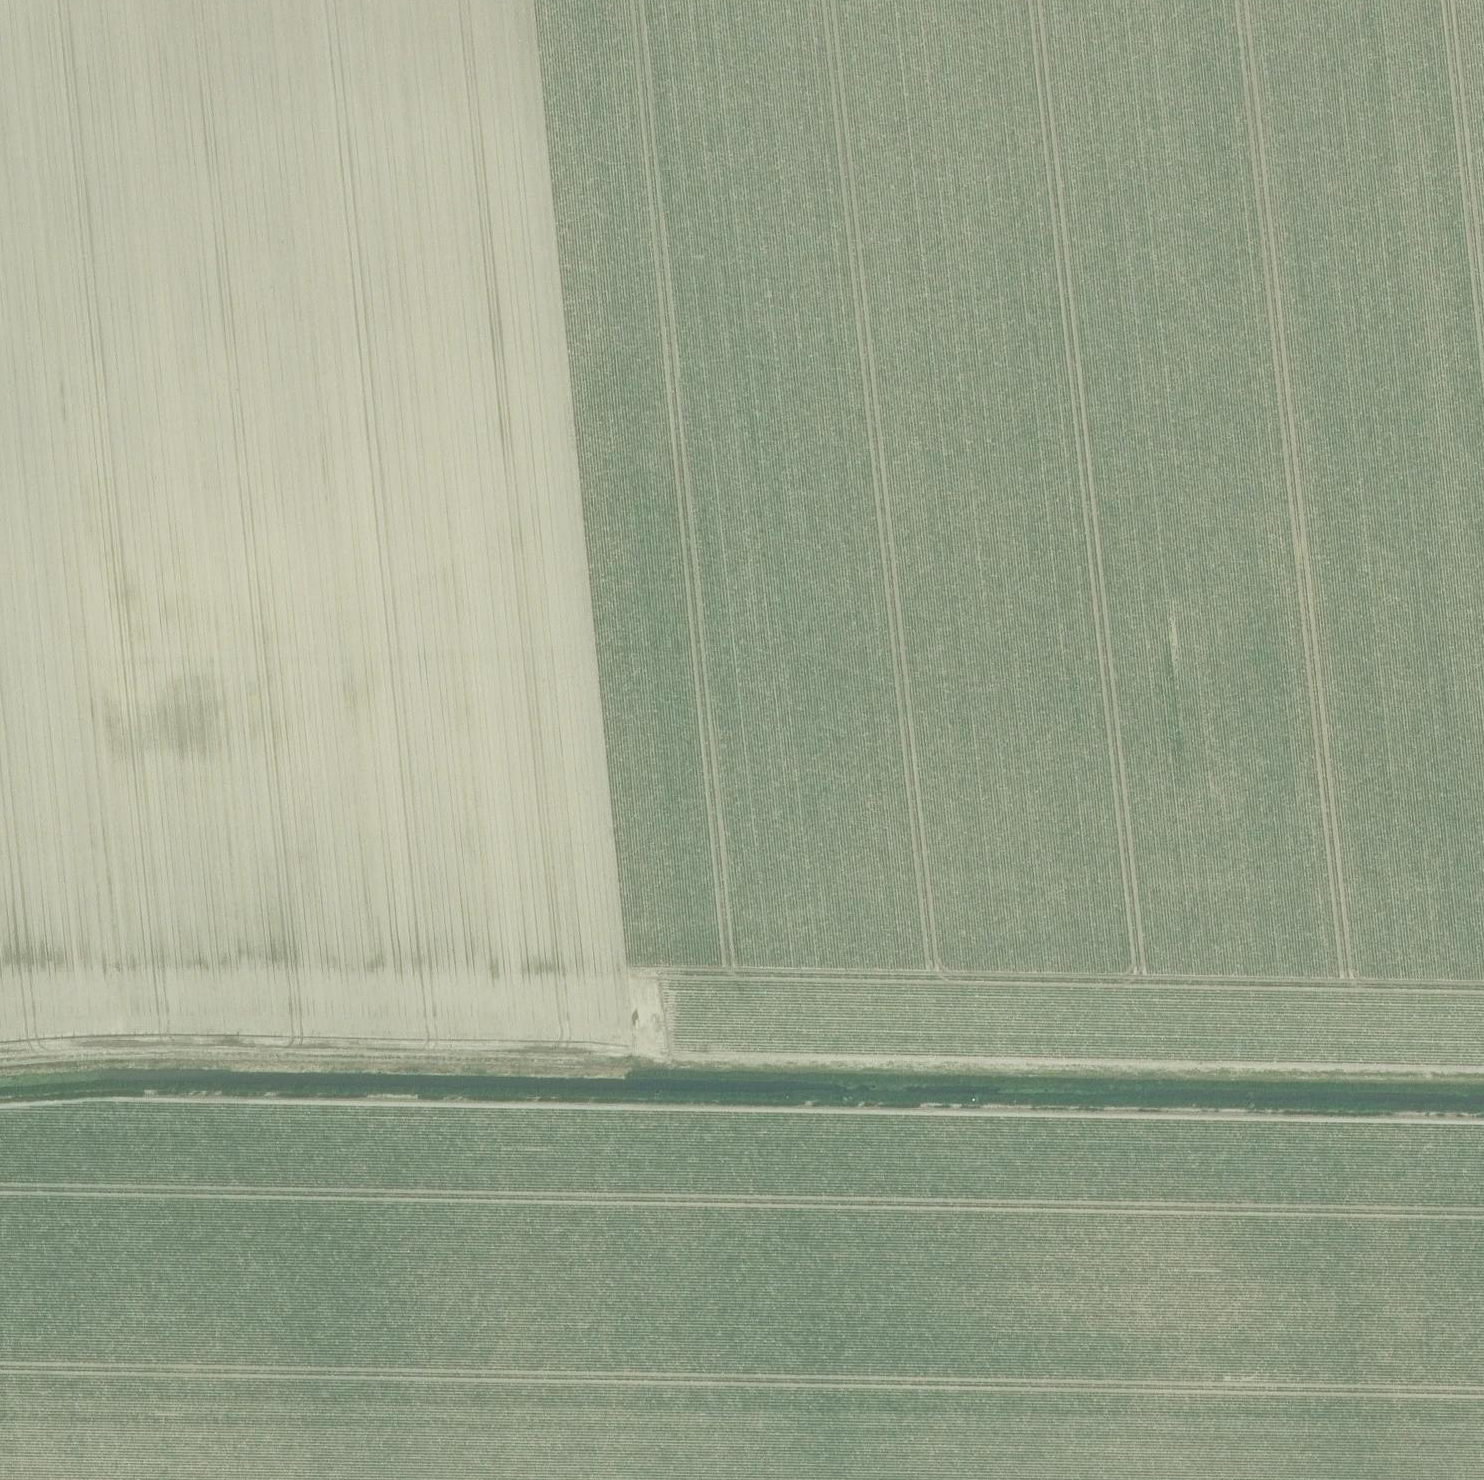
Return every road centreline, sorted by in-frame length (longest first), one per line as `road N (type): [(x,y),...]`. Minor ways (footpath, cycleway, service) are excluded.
road 1 (track): [(1483,1077),(186,1056),(0,1063)]

